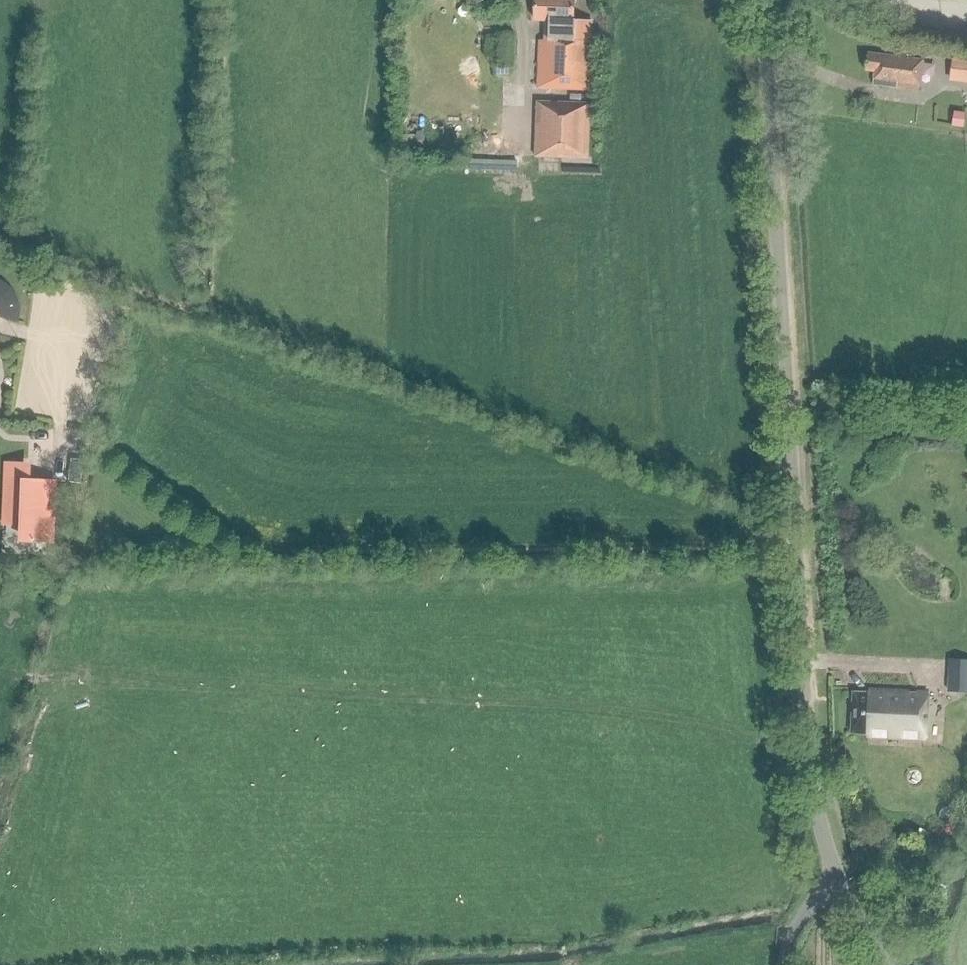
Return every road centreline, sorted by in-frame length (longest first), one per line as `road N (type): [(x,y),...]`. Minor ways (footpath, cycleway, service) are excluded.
road 1 (unclassified): [(892,964),(834,878),(812,789),(763,0)]

